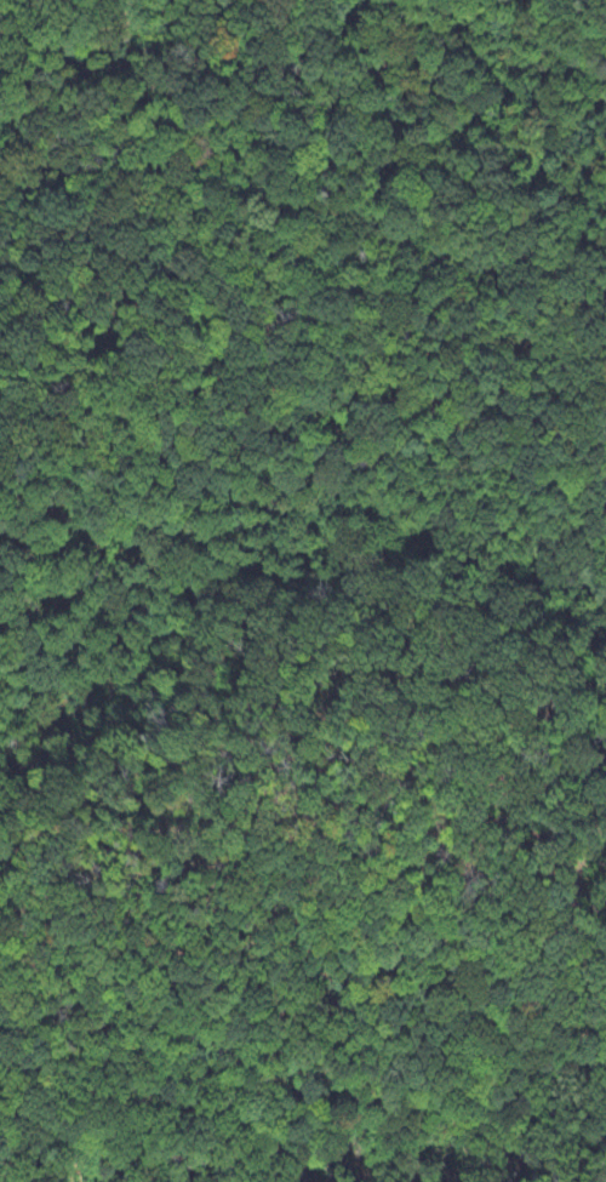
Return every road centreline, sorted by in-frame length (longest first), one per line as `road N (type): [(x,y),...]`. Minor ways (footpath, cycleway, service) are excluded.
road 1 (track): [(605,283),(0,175)]

